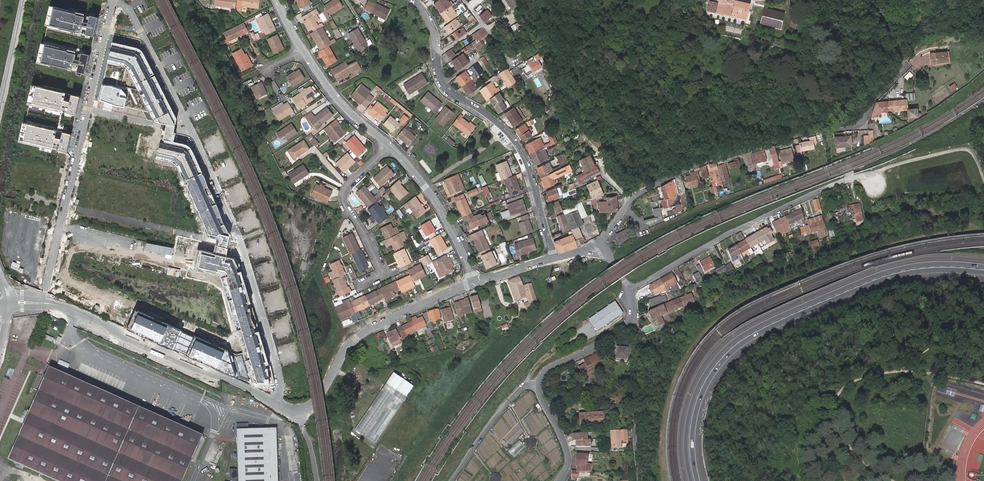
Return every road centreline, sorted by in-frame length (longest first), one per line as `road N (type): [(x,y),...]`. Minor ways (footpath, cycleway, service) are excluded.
road 1 (residential): [(275,403),(278,378),(222,202),(127,8),(112,1)]
road 2 (primary): [(983,266),(932,264),(879,275),(731,346),(695,399),(688,444),(694,480)]
road 3 (primary): [(701,480),(698,412),(736,350),(881,281),(933,271),(983,274)]
road 4 (residential): [(602,243),(630,201),(685,170),(861,123),(903,72),(903,59)]
road 5 (residential): [(112,1),(43,303)]
road 6 (residential): [(630,289),(765,216),(869,174)]
road 7 (residential): [(275,403),(43,303)]
road 8 (residential): [(554,258),(519,147),(496,120),(448,92),(436,52)]
road 9 (residential): [(632,320),(542,375),(539,390),(568,453),(559,480)]
road 10 (residential): [(312,405),(360,336),(474,283)]
road 11 (residential): [(389,145),(344,197),(384,273),(361,283)]
road 12 (residential): [(389,145),(438,204),(474,283)]
road 13 (residential): [(640,480),(632,320)]
road 14 (residential): [(304,50),(355,117),(389,145)]

